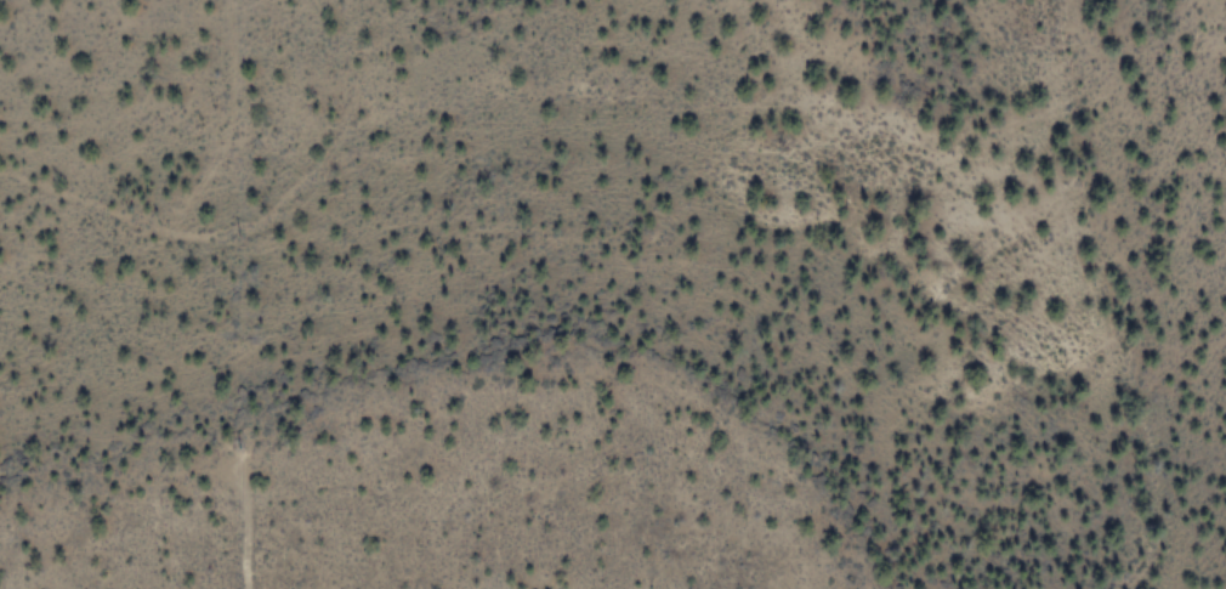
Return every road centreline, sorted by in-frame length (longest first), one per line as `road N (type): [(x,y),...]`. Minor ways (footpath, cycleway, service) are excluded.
road 1 (track): [(244,588),(244,493),(232,464)]

